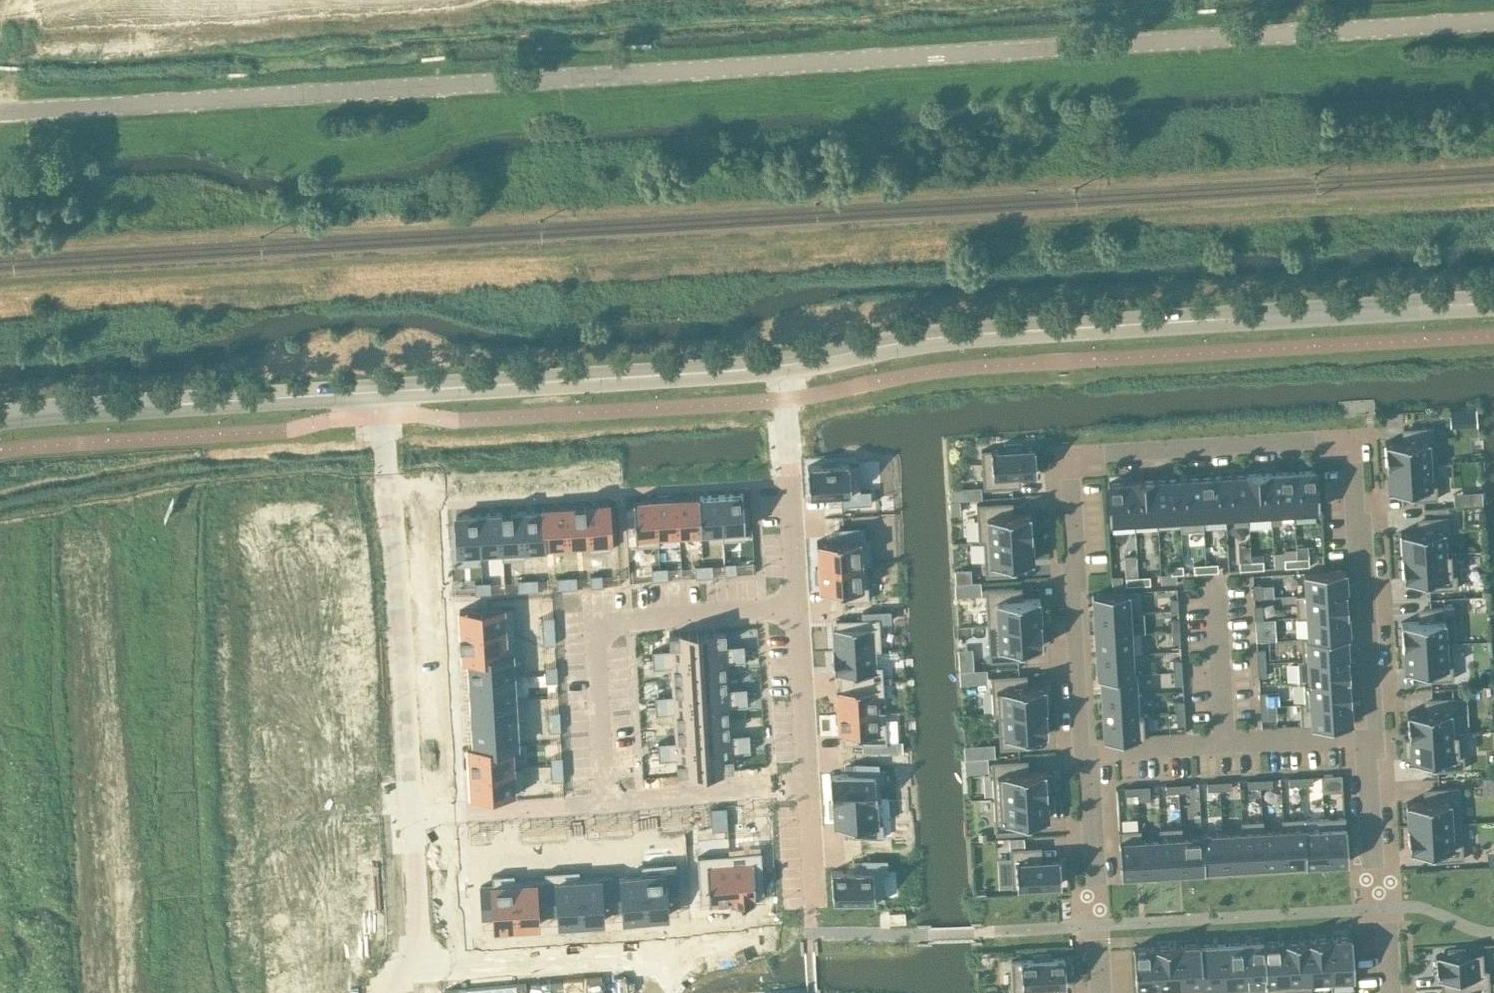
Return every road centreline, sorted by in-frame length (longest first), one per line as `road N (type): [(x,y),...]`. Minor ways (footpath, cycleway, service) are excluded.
road 1 (unclassified): [(0,110),(1493,20)]
road 2 (residential): [(1099,927),(1071,594),(1069,455),(1350,439),(1367,566),(1376,726),(1365,761),(1381,909)]
road 3 (unclassified): [(784,365),(961,334),(1493,302)]
road 4 (residential): [(784,365),(817,903)]
road 5 (residential): [(391,507),(404,585),(422,948)]
road 6 (unclassified): [(378,393),(784,365)]
road 7 (unclassified): [(0,417),(378,393)]
road 8 (residential): [(1099,927),(1381,909)]

